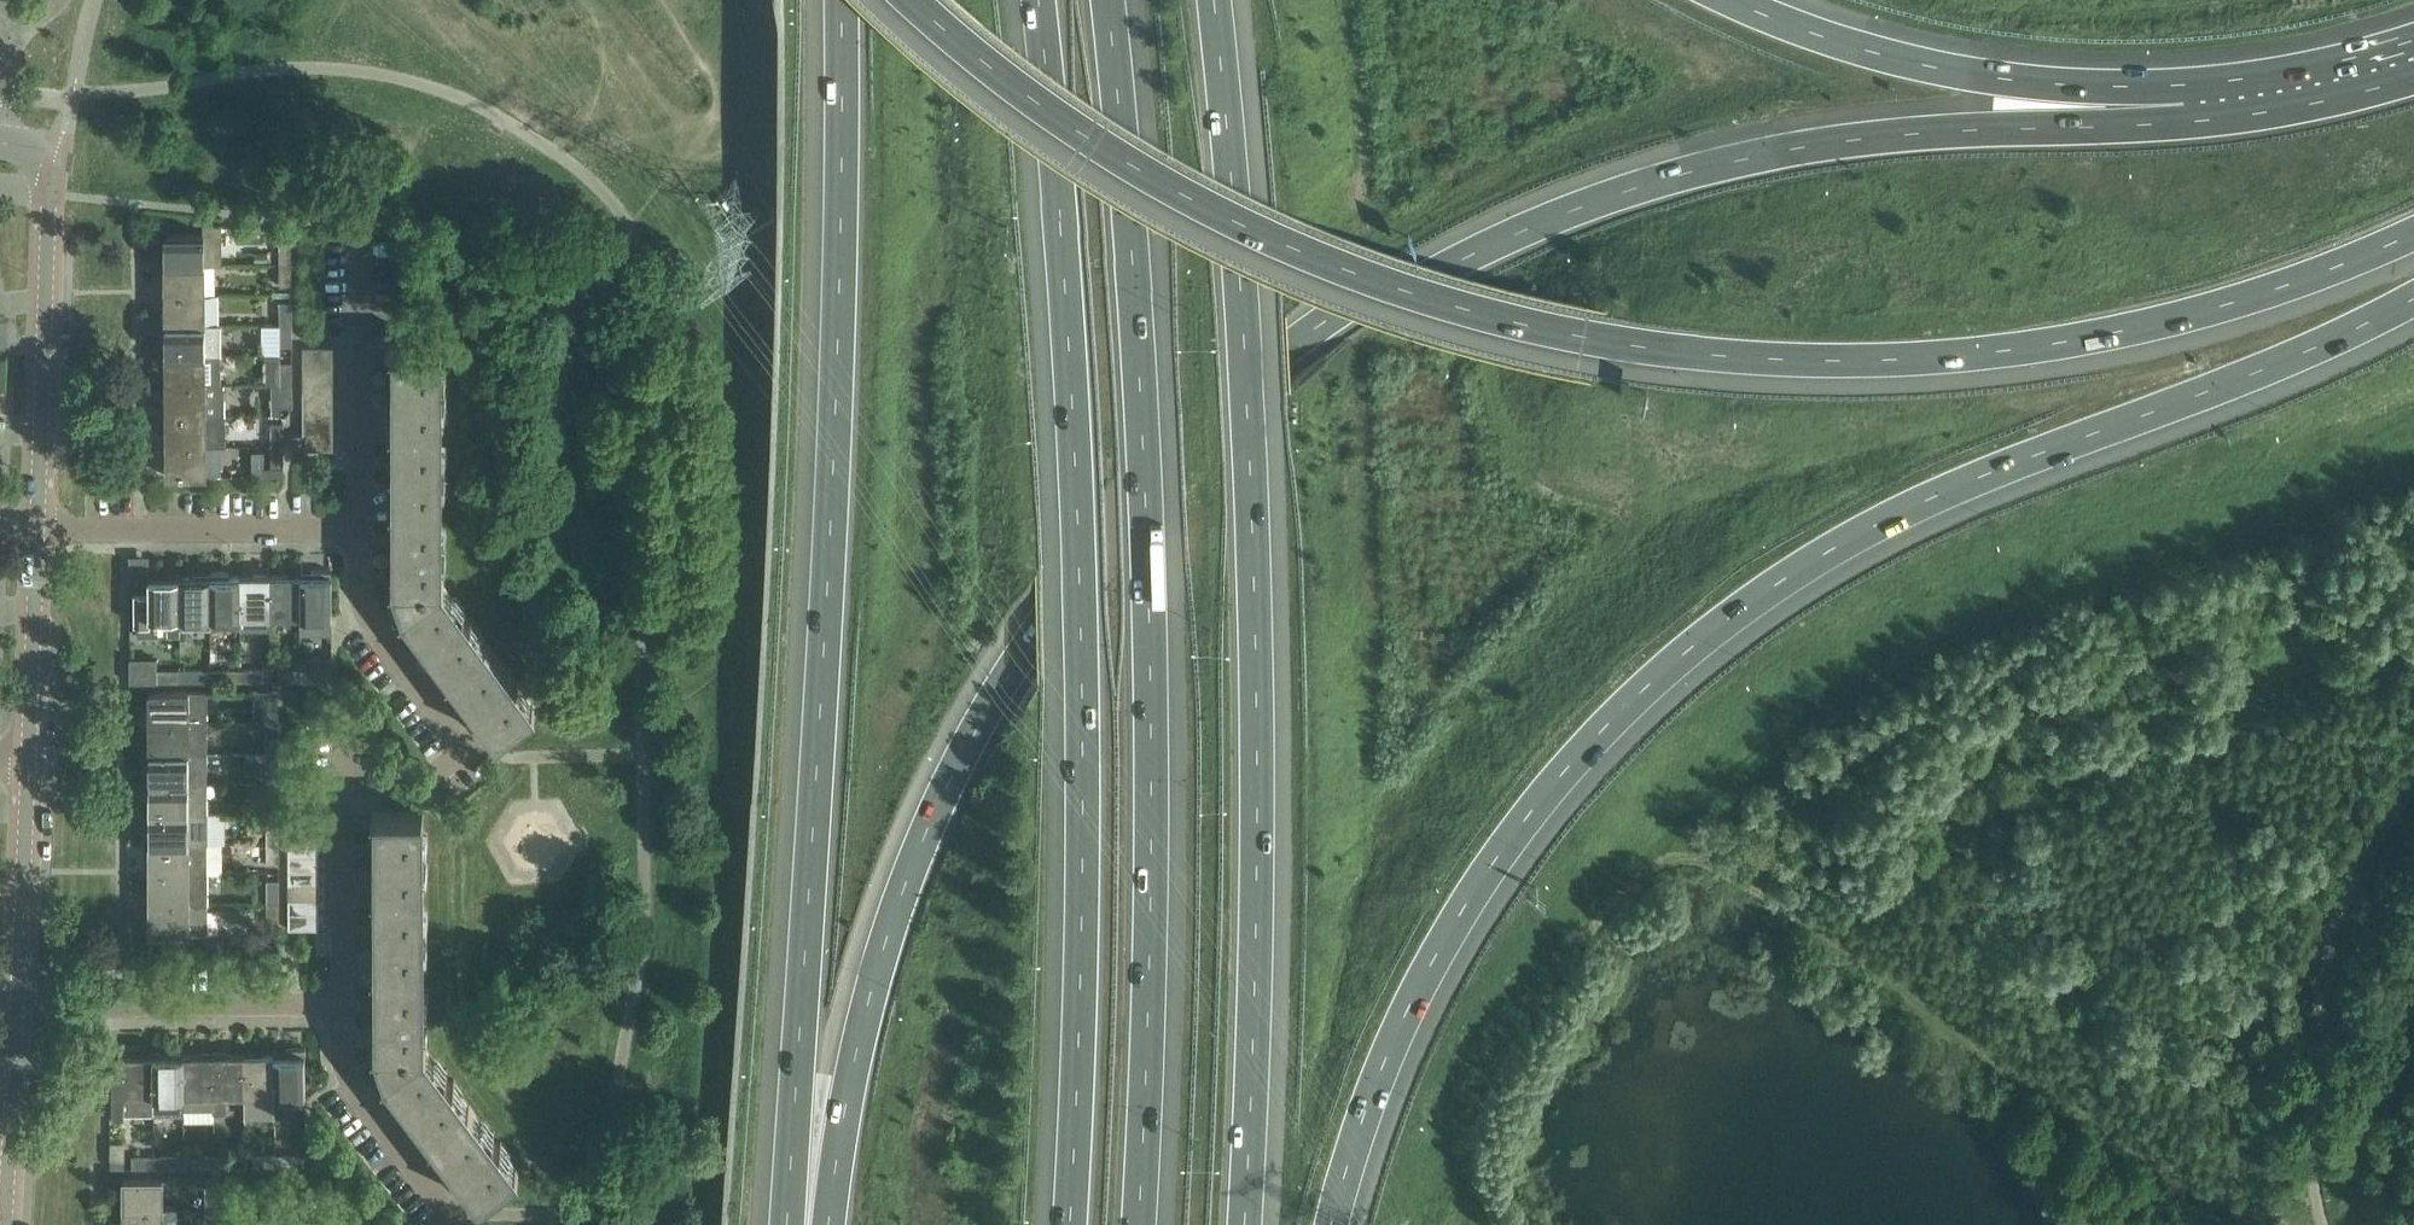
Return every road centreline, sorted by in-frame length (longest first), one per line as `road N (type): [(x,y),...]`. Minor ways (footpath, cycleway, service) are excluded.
road 1 (motorway): [(2176,105),(1793,148),(1602,198),(1448,267),(1291,364),(1213,428),(1095,548),(966,753),(917,853),(884,945),(827,1224)]
road 2 (motorway): [(915,0),(1024,90),(1224,213),(1400,288),(1585,337),(1847,359),(2029,346),(2266,291),(2413,231)]
road 3 (motorway): [(1331,1224),(1367,1105),(1452,927),(1522,823),(1605,727),(1689,649),(1807,564),(1920,503),(2292,357),(2413,297)]
road 4 (motorway): [(1245,1224),(1257,718),(1250,433),(1212,0)]
road 5 (motorway): [(1139,1224),(1152,812),(1148,535),(1107,0)]
road 6 (motorway): [(1039,0),(1078,525),(1084,866),(1070,1224)]
road 7 (motorway): [(841,0),(836,470),(794,1224)]
road 8 (track): [(1507,1224),(1486,1164),(1491,1124),(1518,1063),(1624,907),(1654,881),(1696,866),(1747,882),(2251,1224)]
road 9 (track): [(2413,474),(2261,539),(1956,645),(1861,694),(1766,756),(1705,824),(1708,867)]
road 10 (unclassified): [(32,755),(50,171)]
road 11 (unclassified): [(6,1224),(32,755)]
road 12 (motorway): [(2176,105),(2023,85),(1891,56),(1732,0)]
road 13 (motorway): [(2413,57),(2176,105)]

